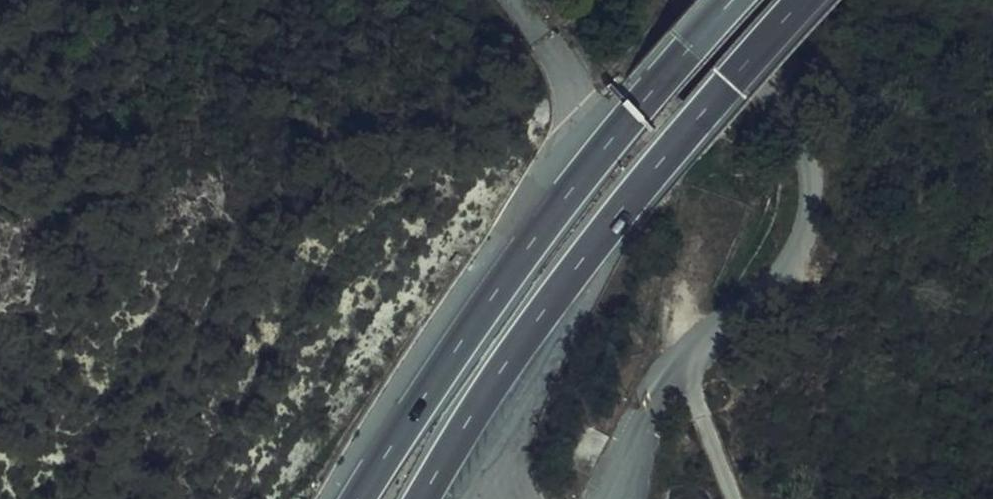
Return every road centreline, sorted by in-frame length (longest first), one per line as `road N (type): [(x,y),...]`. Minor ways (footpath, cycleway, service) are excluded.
road 1 (motorway): [(423,498),(582,261),(805,0)]
road 2 (motorway): [(734,0),(608,143),(506,278),(358,498)]
road 3 (unclassified): [(613,498),(649,404),(782,269),(814,200),(791,102),(689,0)]

